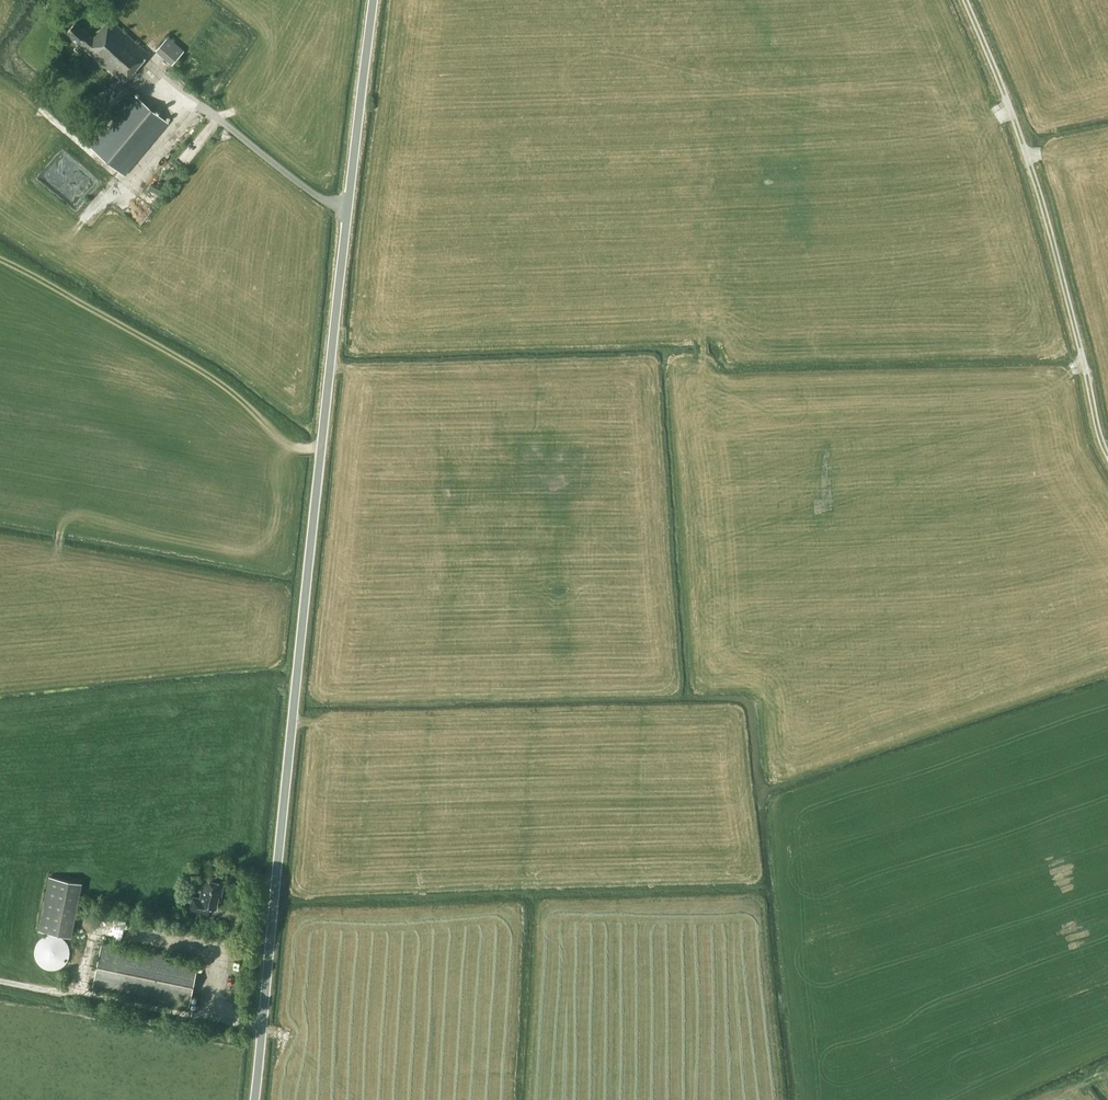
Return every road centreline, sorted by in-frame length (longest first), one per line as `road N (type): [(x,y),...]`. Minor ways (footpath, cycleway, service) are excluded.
road 1 (unclassified): [(255,1099),(374,0)]

